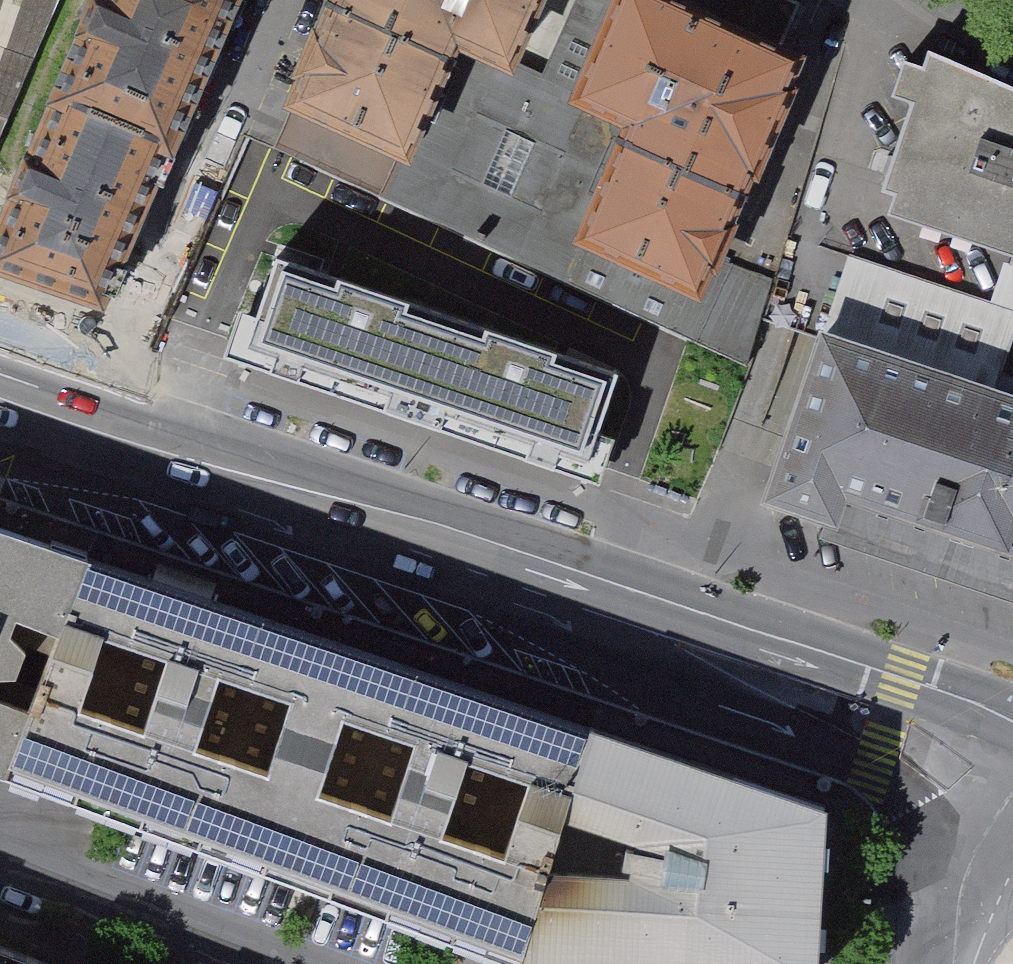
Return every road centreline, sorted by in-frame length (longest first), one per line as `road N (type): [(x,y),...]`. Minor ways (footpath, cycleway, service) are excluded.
road 1 (secondary): [(1012,684),(747,575),(0,332)]
road 2 (secondary): [(0,464),(826,745),(1012,795)]
road 3 (residential): [(0,858),(278,963)]

